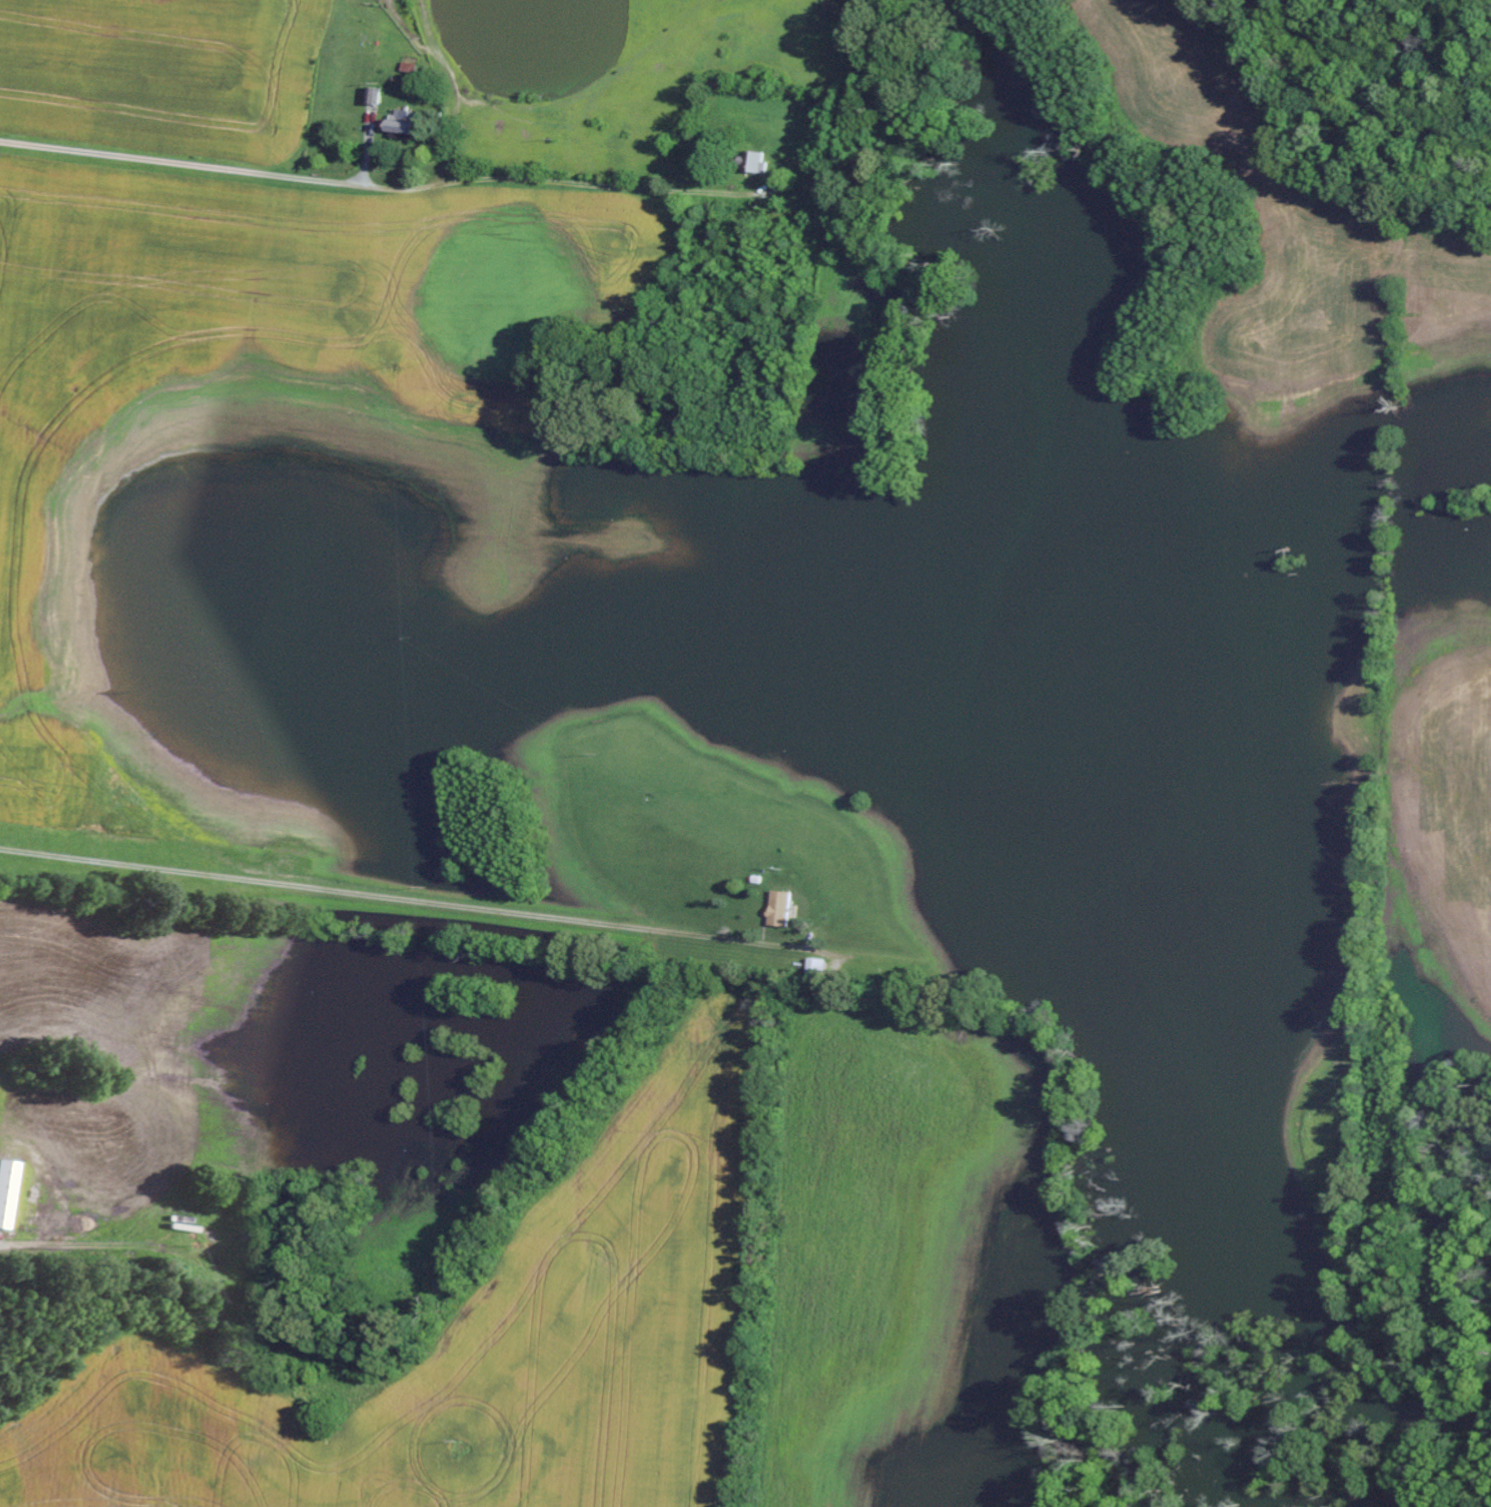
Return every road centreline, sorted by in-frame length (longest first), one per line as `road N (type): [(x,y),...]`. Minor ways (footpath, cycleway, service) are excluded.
road 1 (residential): [(0,875),(241,883),(783,950)]
road 2 (residential): [(0,143),(395,192),(515,182),(772,195)]

